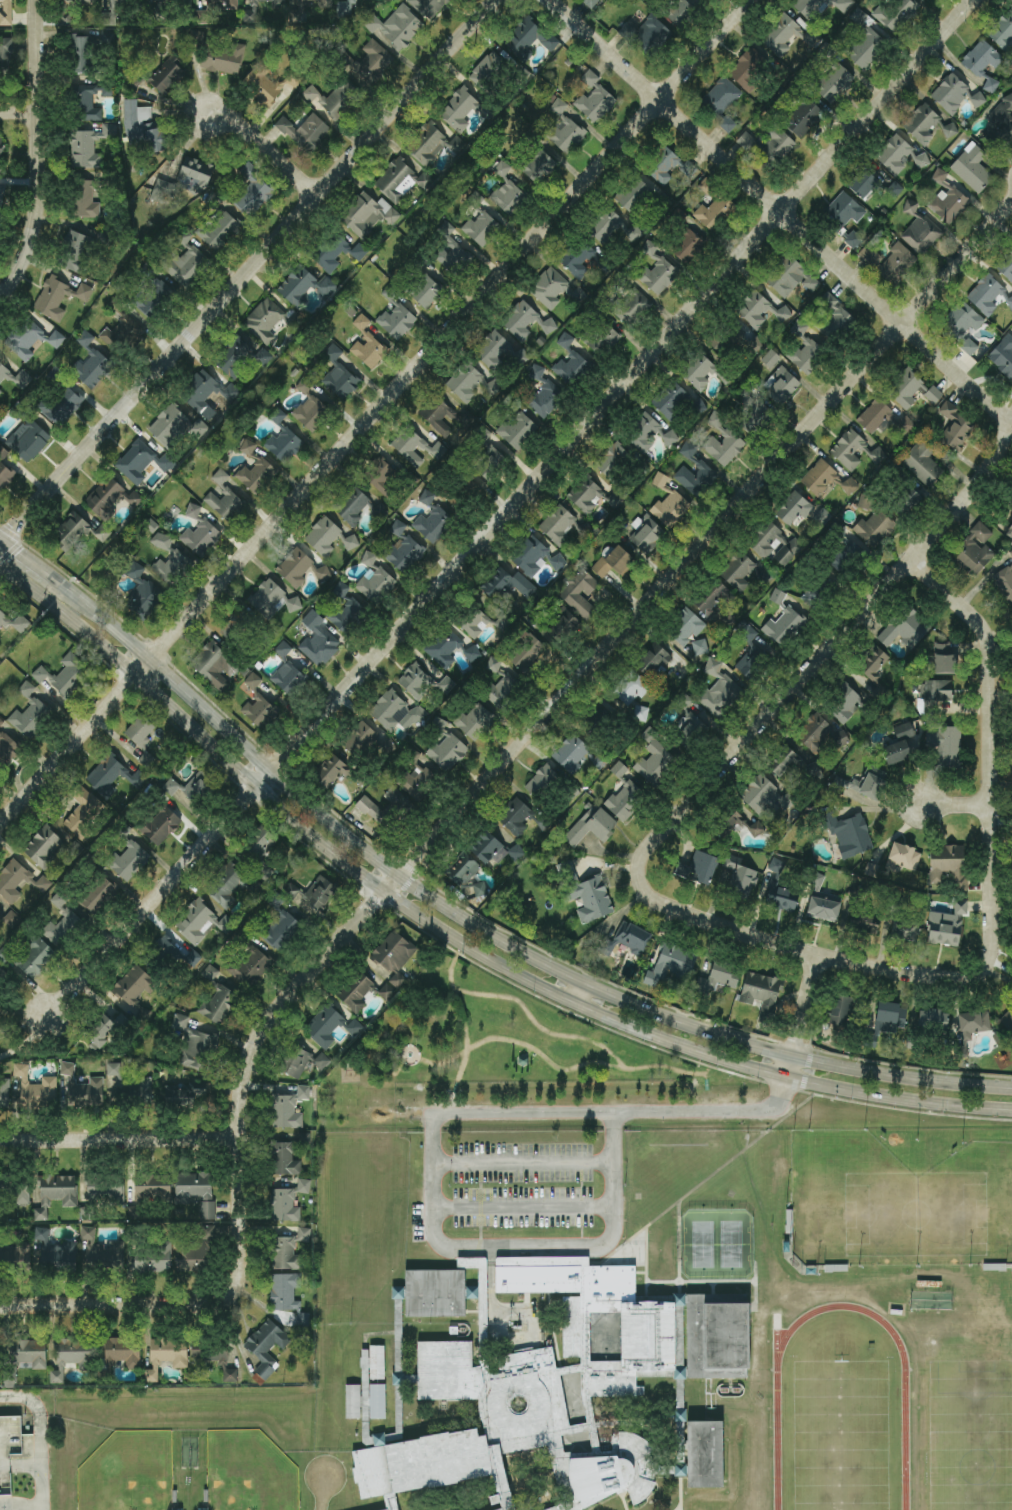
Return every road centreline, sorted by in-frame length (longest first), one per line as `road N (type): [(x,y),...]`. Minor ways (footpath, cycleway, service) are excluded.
road 1 (residential): [(236,1293),(243,1271),(246,1071),(274,1015),(1011,204)]
road 2 (residential): [(48,1020),(975,0)]
road 3 (secondary): [(0,568),(135,674),(257,790),(384,894),(517,977),(666,1040),(785,1077),(1011,1110)]
road 4 (residential): [(0,825),(751,0)]
road 5 (secondary): [(1011,1088),(791,1057),(581,985),(462,921),(400,876),(58,583)]
road 6 (tertiary): [(496,0),(0,543)]
road 7 (tertiary): [(1011,423),(548,0)]
road 8 (residential): [(640,878),(648,850),(990,471),(1011,426)]
road 9 (residential): [(983,969),(992,943),(991,653),(984,630),(912,560)]
road 10 (residential): [(983,969),(956,979),(818,956),(664,904),(640,878)]
road 11 (residential): [(0,299),(29,252),(39,210),(38,0)]
road 12 (residential): [(242,1140),(0,1141)]
road 13 (residential): [(236,1293),(213,1305),(0,1307)]
road 14 (residential): [(319,196),(233,121),(207,111)]
road 15 (residential): [(785,1077),(818,956)]

